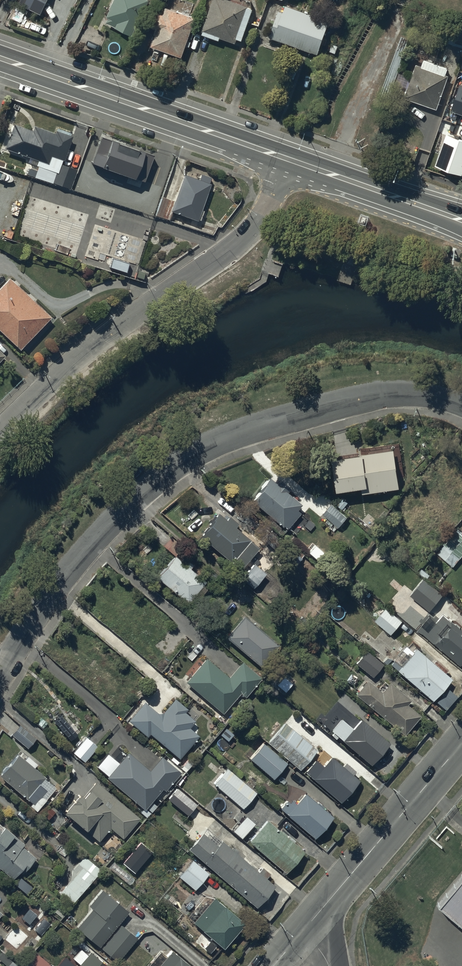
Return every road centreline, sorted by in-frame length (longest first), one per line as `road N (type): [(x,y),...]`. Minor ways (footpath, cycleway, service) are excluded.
road 1 (residential): [(461,405),(390,393),(316,409),(197,452),(91,542),(0,675)]
road 2 (residential): [(0,431),(110,333),(239,243),(268,206),(287,159)]
road 3 (secondary): [(287,159),(0,58)]
road 4 (tertiary): [(461,746),(305,930)]
road 5 (secondary): [(461,221),(287,159)]

